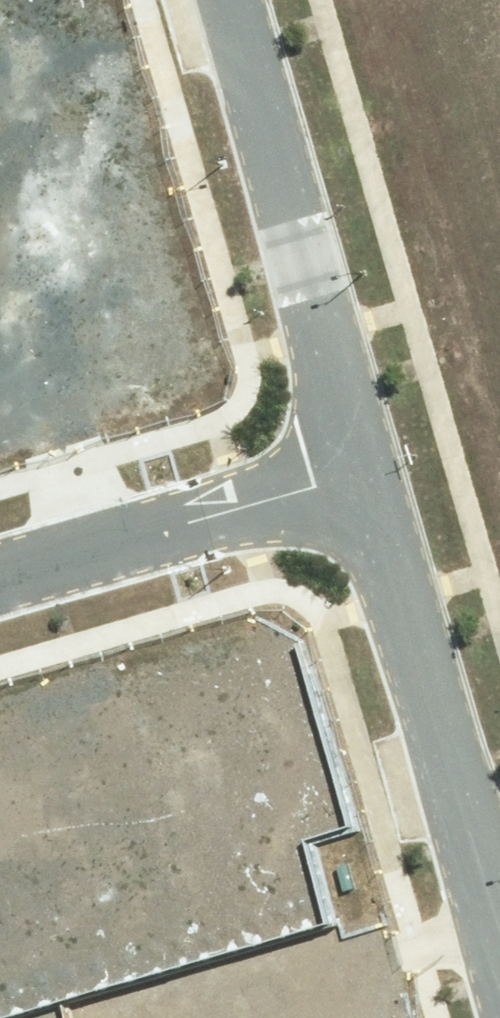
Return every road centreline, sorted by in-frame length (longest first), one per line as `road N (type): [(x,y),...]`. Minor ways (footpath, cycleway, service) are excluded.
road 1 (residential): [(226,0),(364,463)]
road 2 (residential): [(364,463),(499,876)]
road 3 (residential): [(0,560),(364,463)]

